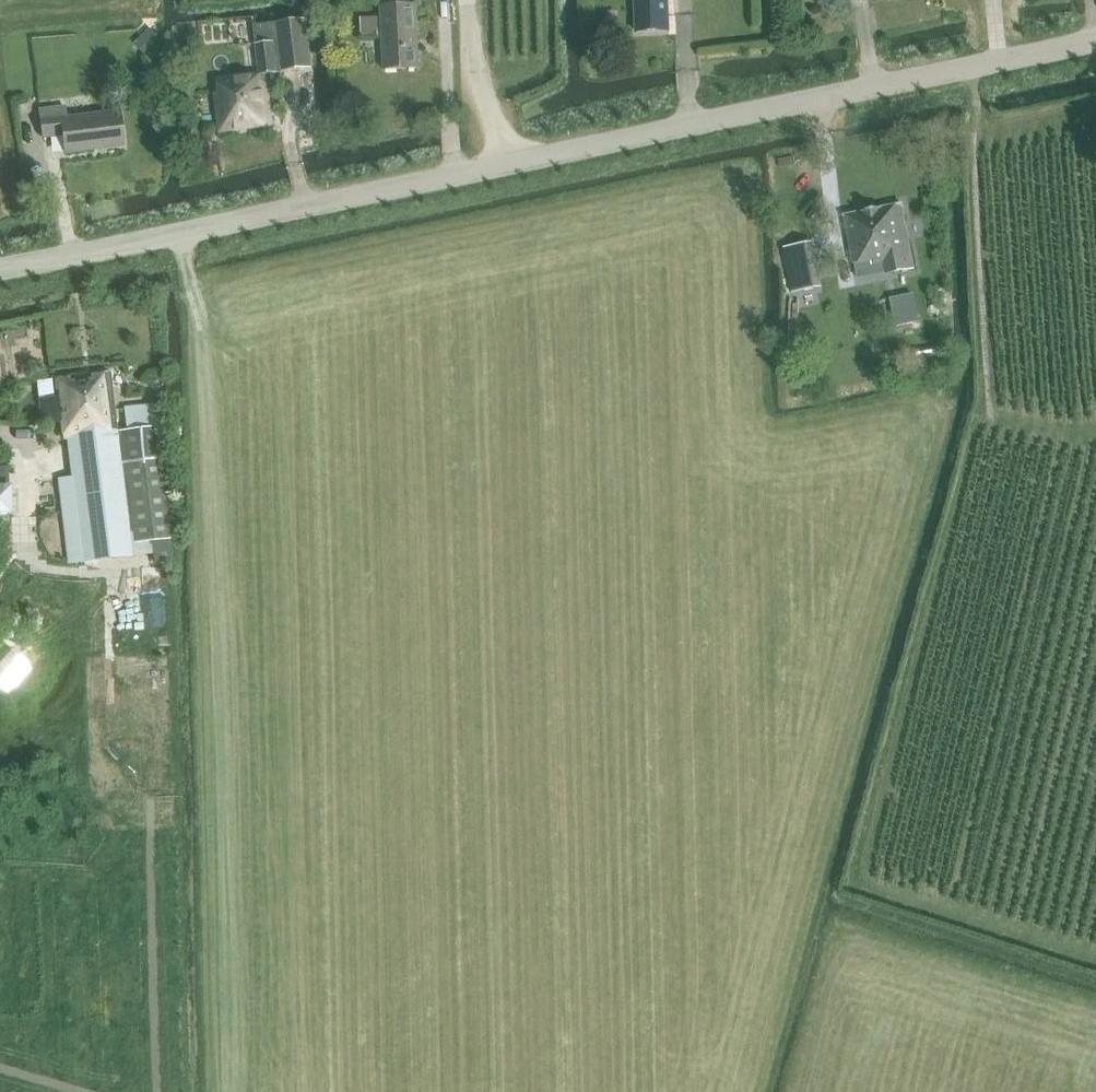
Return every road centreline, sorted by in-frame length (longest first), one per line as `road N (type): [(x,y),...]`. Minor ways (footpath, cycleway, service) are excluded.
road 1 (tertiary): [(0,261),(1095,39)]
road 2 (track): [(234,1091),(205,332),(180,225)]

